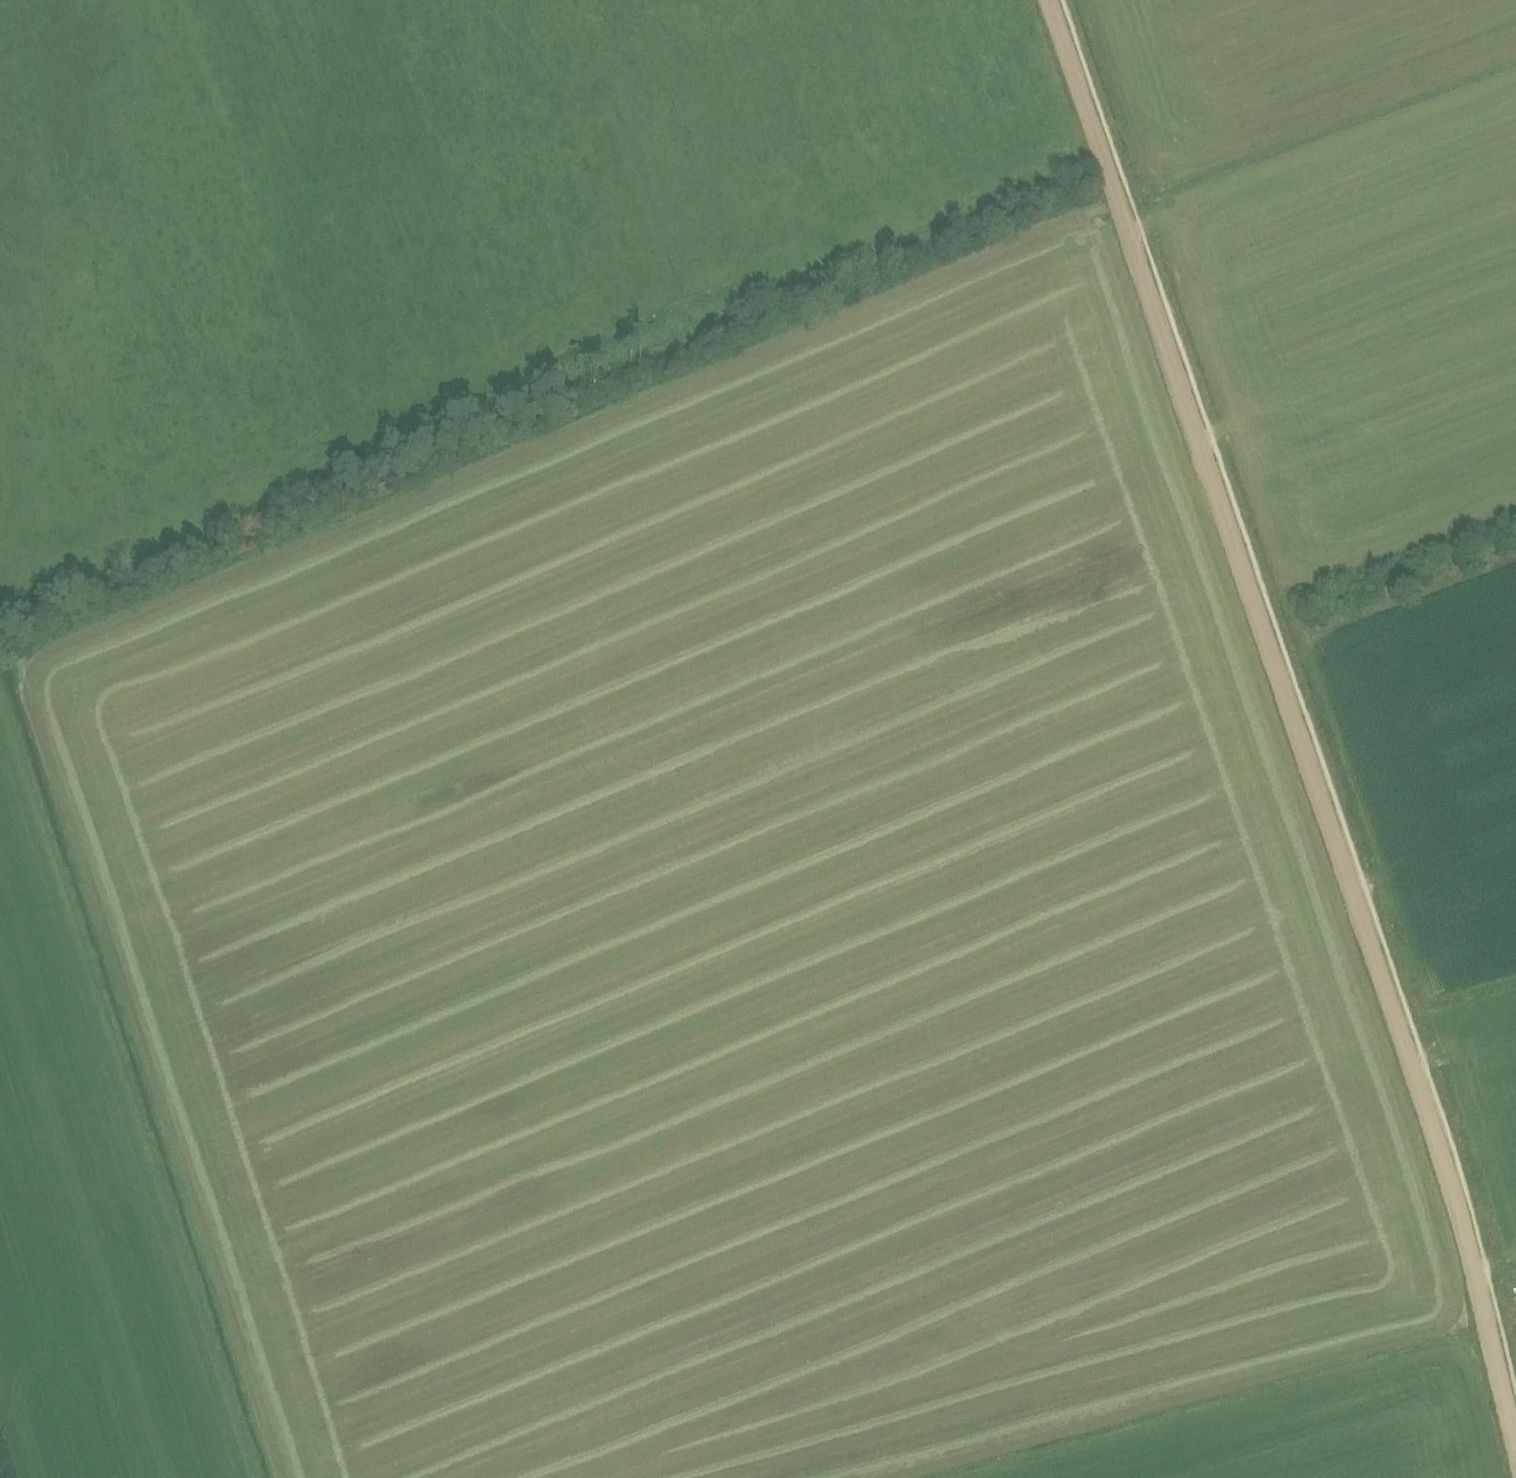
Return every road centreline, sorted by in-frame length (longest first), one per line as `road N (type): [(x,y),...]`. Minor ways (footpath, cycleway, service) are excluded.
road 1 (track): [(1050,0),(1446,1160),(1515,1440)]

